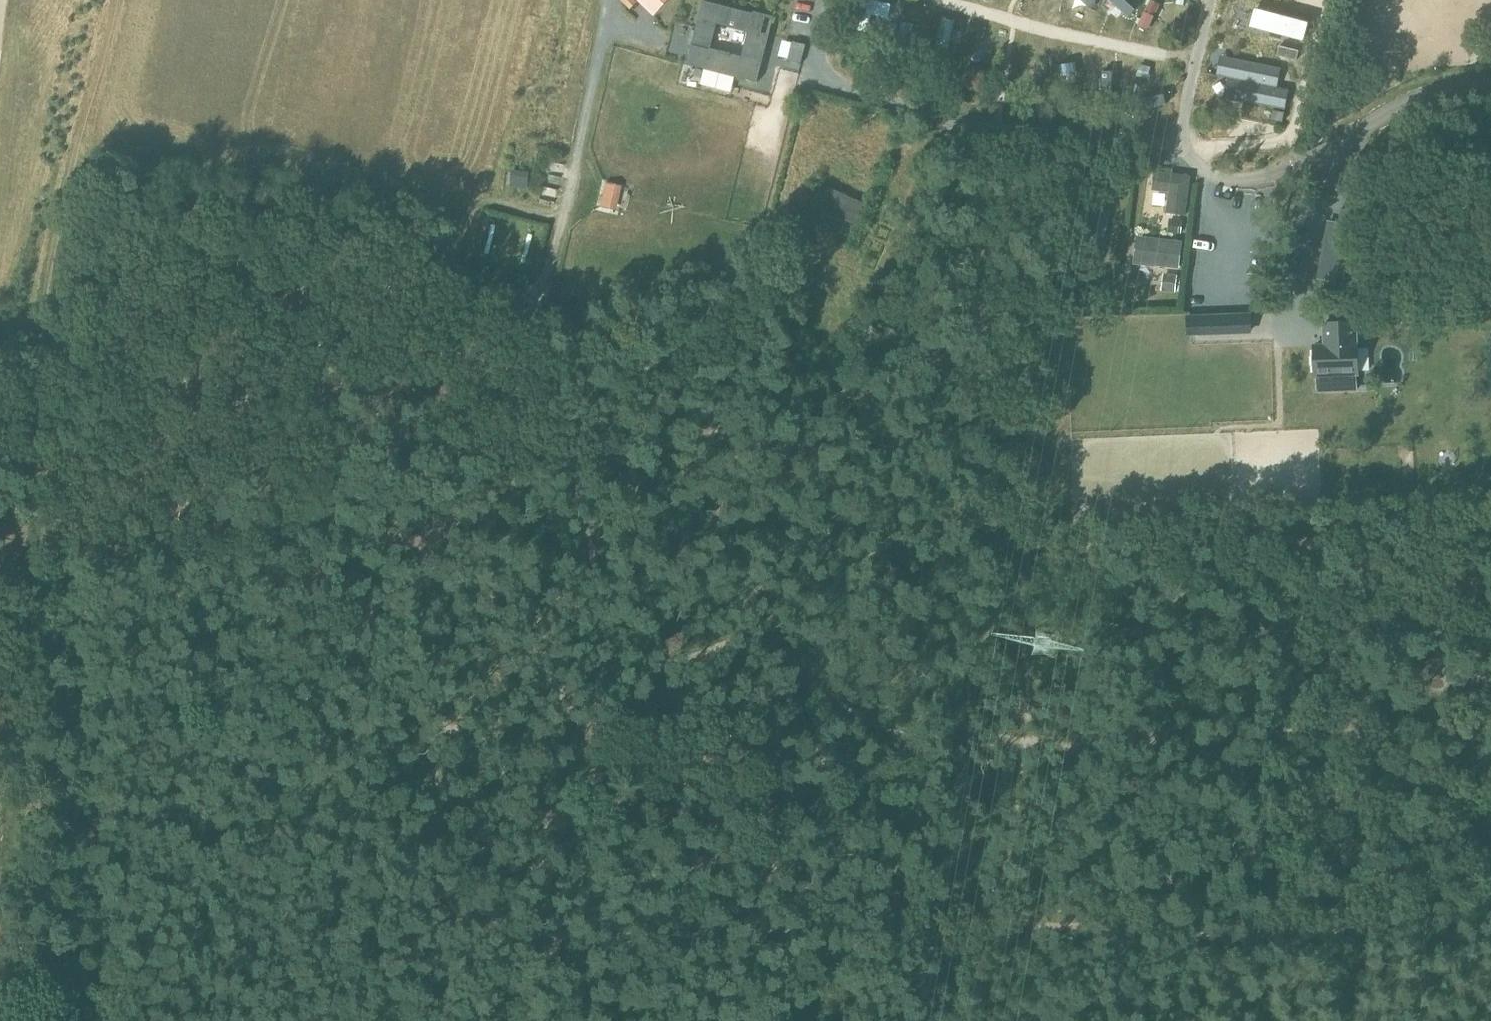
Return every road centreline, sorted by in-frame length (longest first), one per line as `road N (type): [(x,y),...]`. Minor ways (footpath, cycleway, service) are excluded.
road 1 (track): [(118,0),(36,346),(52,548)]
road 2 (track): [(1490,924),(960,928)]
road 3 (track): [(960,928),(633,931),(576,944)]
road 4 (track): [(607,24),(560,240)]

